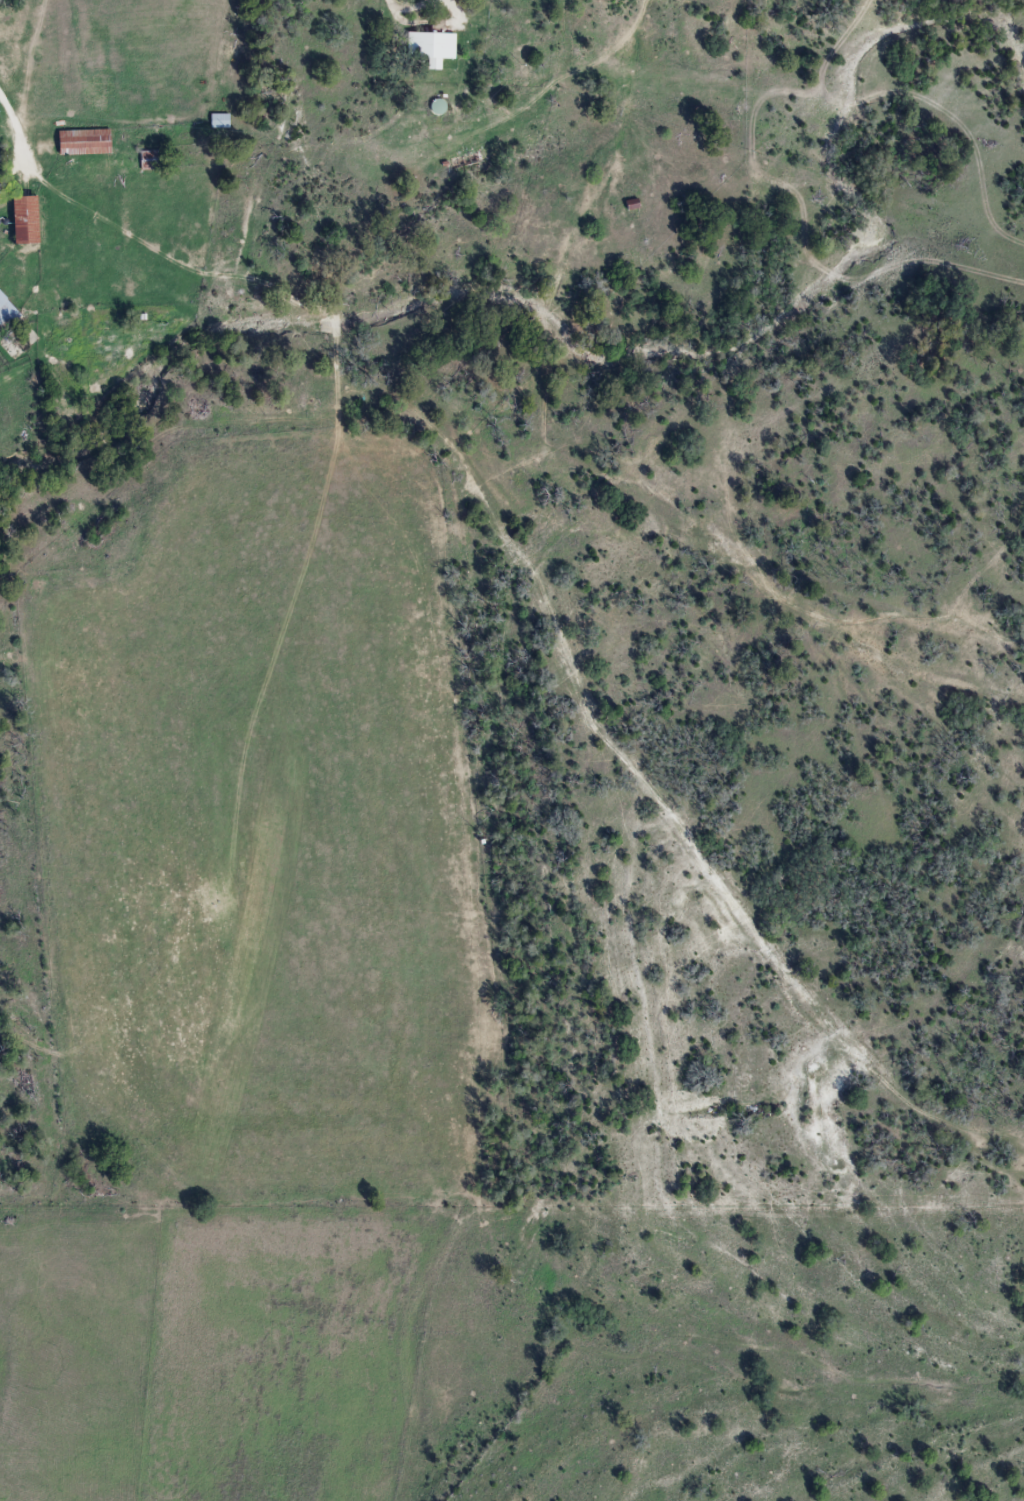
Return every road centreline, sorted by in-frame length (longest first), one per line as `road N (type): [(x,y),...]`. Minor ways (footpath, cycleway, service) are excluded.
road 1 (residential): [(0,1256),(338,1256),(751,1305),(824,1365)]
road 2 (residential): [(1023,1413),(927,1369),(824,1365),(690,1500)]

